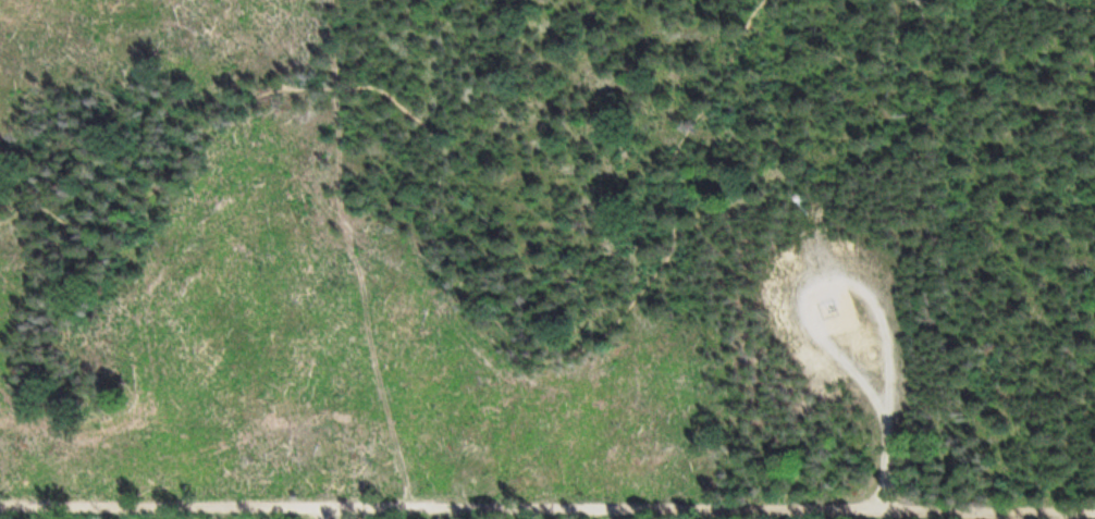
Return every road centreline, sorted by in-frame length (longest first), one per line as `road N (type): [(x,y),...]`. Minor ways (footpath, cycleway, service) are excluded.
road 1 (track): [(1094,514),(0,508)]

